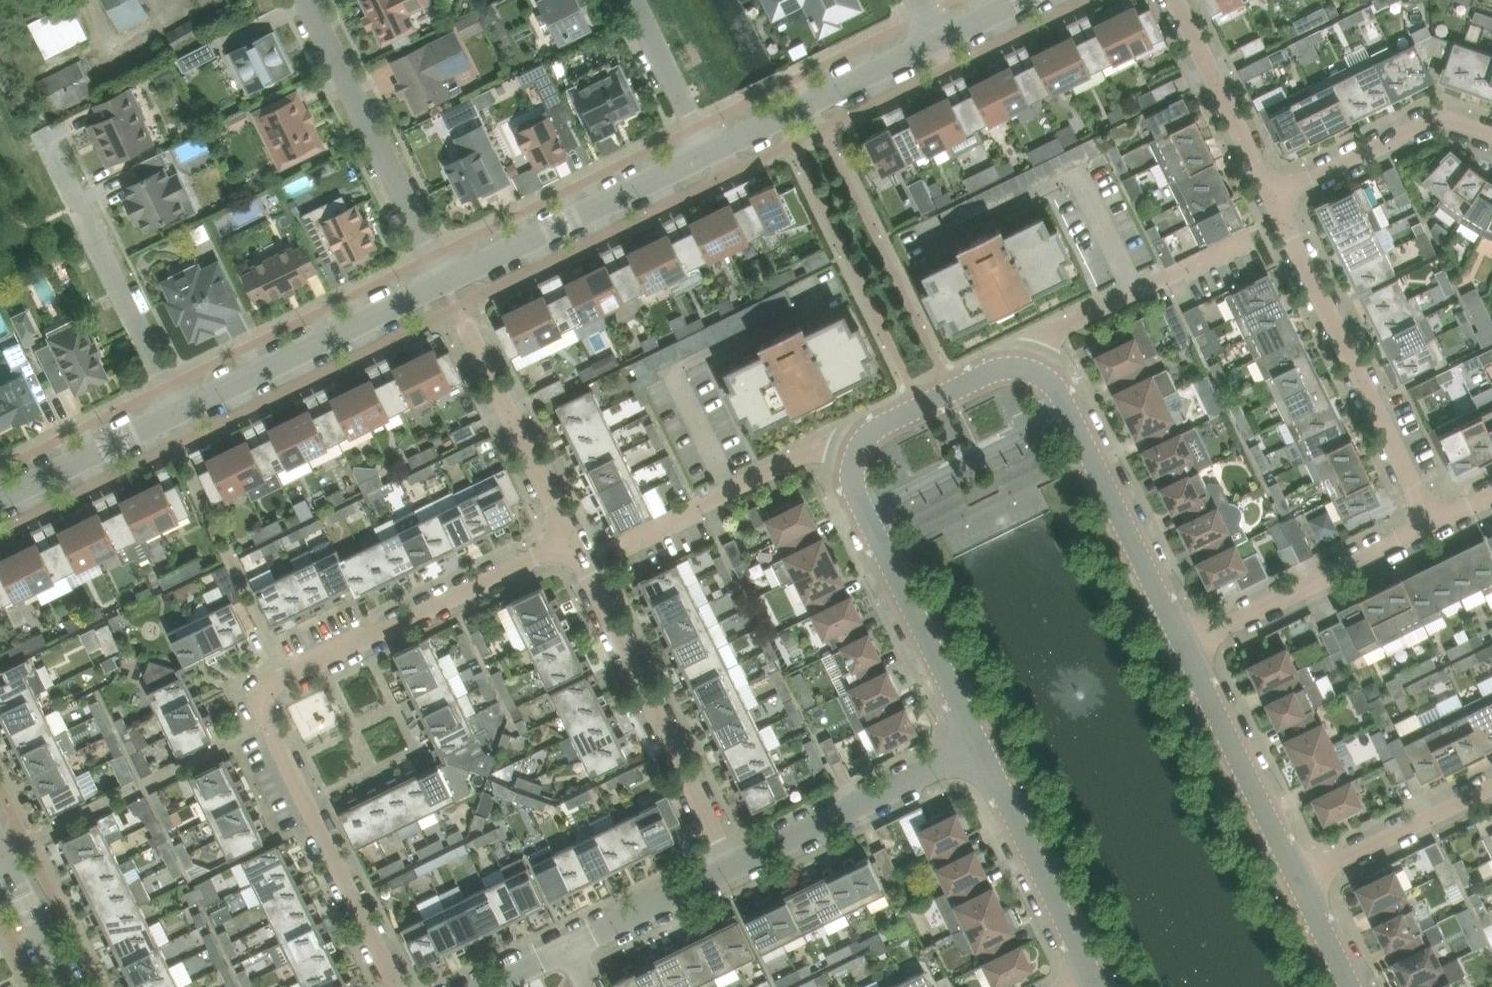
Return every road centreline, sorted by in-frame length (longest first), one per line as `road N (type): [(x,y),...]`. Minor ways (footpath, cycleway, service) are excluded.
road 1 (residential): [(400,986),(262,703),(272,686),(569,540)]
road 2 (residential): [(731,871),(569,540)]
road 3 (residential): [(1430,526),(1271,199)]
road 4 (residential): [(979,750),(856,496),(856,457)]
road 5 (residential): [(447,284),(306,0)]
road 6 (residential): [(178,411),(43,136)]
road 7 (tertiary): [(447,284),(178,411)]
road 8 (tertiary): [(710,153),(447,284)]
road 9 (residential): [(569,540),(447,284)]
road 10 (residential): [(606,558),(824,450),(856,457)]
road 11 (residential): [(731,871),(979,750)]
road 12 (residential): [(1184,649),(1430,526)]
road 13 (residential): [(1031,374),(1057,333),(1259,235)]
road 14 (residential): [(1298,884),(1184,649)]
road 15 (residential): [(1184,649),(1069,416)]
road 16 (residential): [(1094,982),(979,750)]
road 17 (tertiary): [(941,43),(710,153)]
road 18 (residential): [(1491,138),(1441,120),(1271,199)]
road 19 (residential): [(1271,199),(1175,0)]
road 20 (residential): [(1298,884),(1491,788)]
road 21 (residential): [(856,457),(876,431),(950,391),(1000,372),(1031,374)]
road 22 (tertiary): [(178,411),(0,499)]
road 23 (residential): [(570,950),(731,871)]
road 24 (residential): [(710,153),(633,0)]
road 25 (tertiary): [(9,872),(66,986)]

